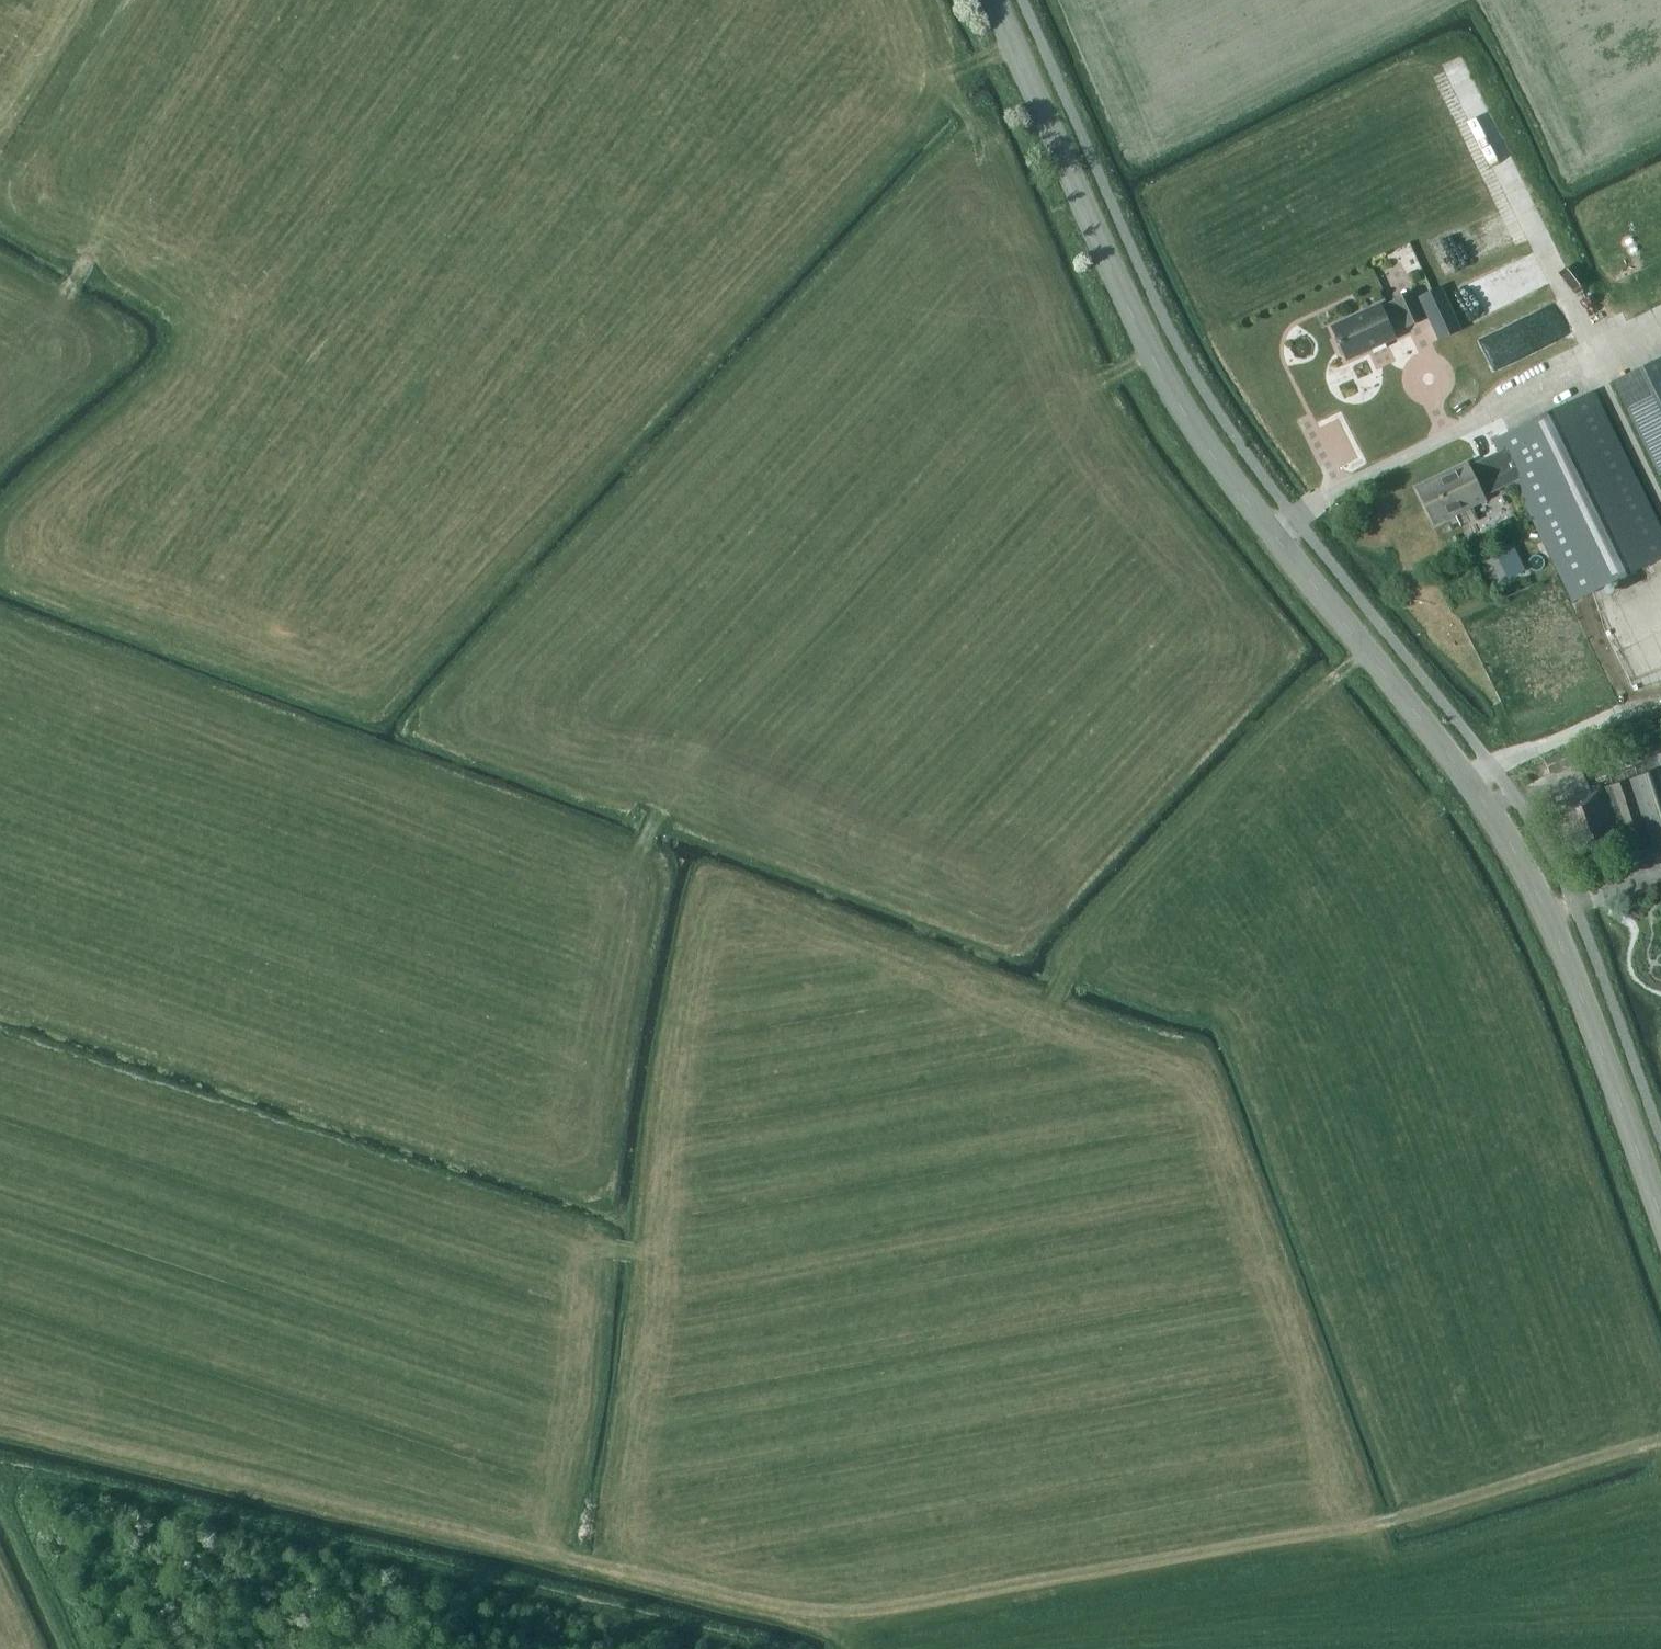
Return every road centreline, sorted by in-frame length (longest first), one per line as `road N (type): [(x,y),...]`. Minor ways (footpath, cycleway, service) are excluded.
road 1 (secondary): [(1660,1215),(1535,887),(1428,731),(1185,421),(996,0)]

